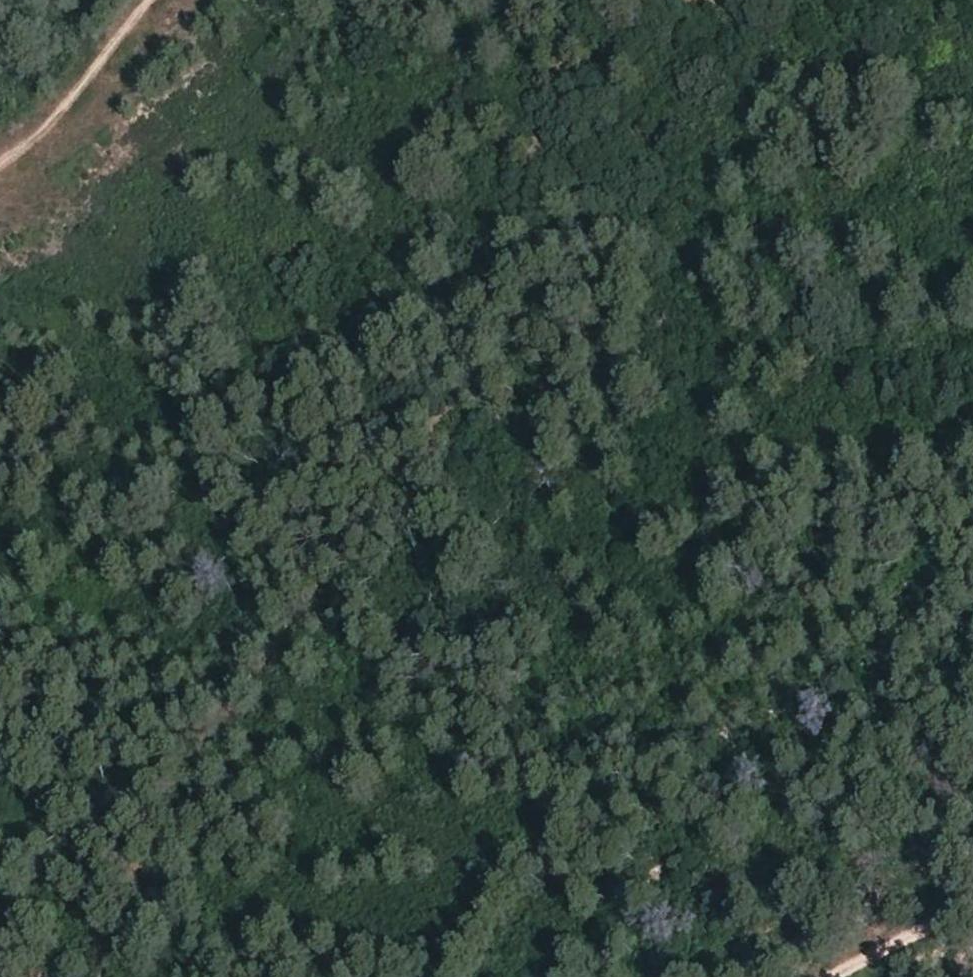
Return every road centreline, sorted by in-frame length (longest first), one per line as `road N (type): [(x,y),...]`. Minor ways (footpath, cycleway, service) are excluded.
road 1 (track): [(0,159),(55,124),(157,0)]
road 2 (track): [(972,902),(823,976)]

